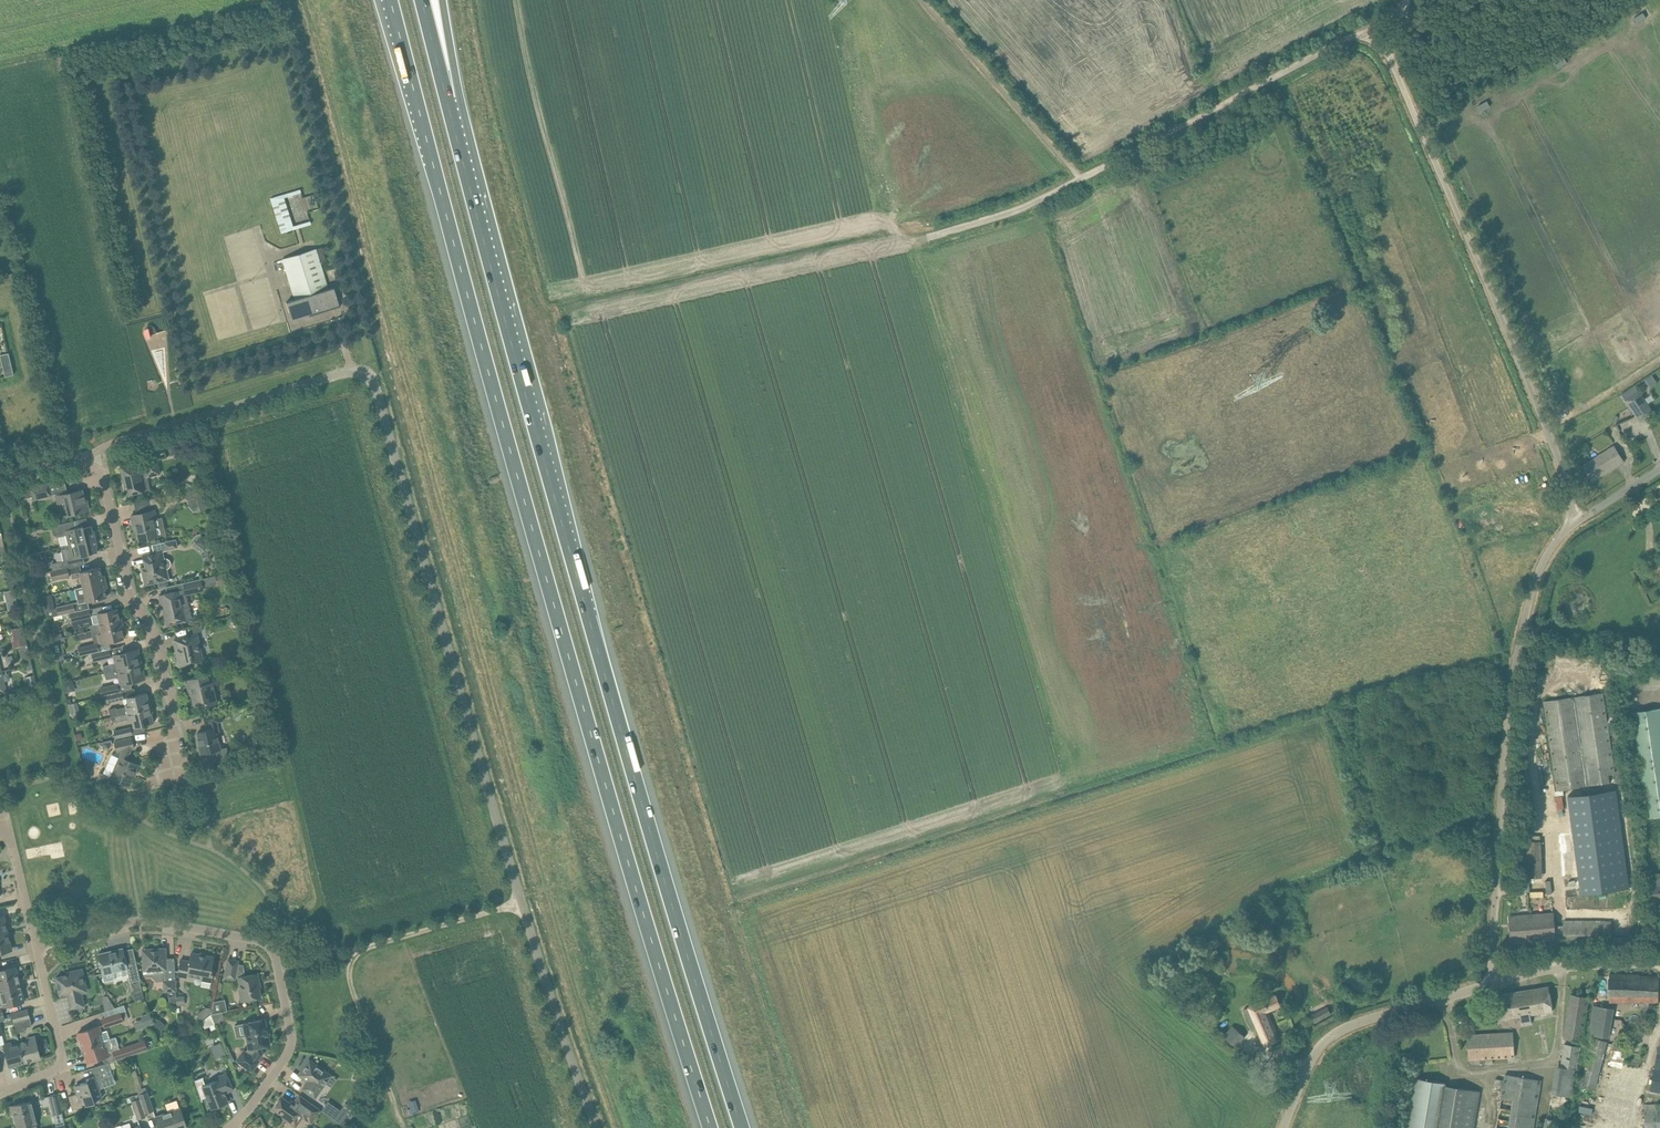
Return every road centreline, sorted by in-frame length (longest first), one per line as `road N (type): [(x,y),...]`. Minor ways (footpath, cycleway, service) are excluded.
road 1 (motorway): [(390,0),(525,501),(711,1127)]
road 2 (residential): [(599,1127),(522,901),(380,387),(348,373),(105,445),(88,465)]
road 3 (motorway): [(738,1127),(448,102)]
road 4 (unclassified): [(1577,522),(1519,361),(1379,39),(1350,38),(1028,206),(929,237)]
road 5 (unclassified): [(1490,985),(1513,676),(1542,564),(1577,522)]
road 6 (residential): [(229,1127),(291,1045),(279,968),(267,946),(139,922),(32,945)]
road 7 (track): [(401,1127),(348,977),(355,957),(522,901)]
road 8 (residential): [(173,765),(175,719),(156,636),(128,590),(101,471),(88,465)]
road 9 (unclassified): [(1284,1127),(1314,1055),(1334,1034),(1490,985)]
road 10 (residential): [(0,1093),(53,1066),(32,945)]
road 11 (unclassified): [(1490,985),(1569,966),(1659,961)]
road 12 (track): [(1483,1127),(1490,1101),(1478,1080),(1458,1069),(1442,999)]
road 13 (residential): [(32,945),(6,831),(0,832)]

